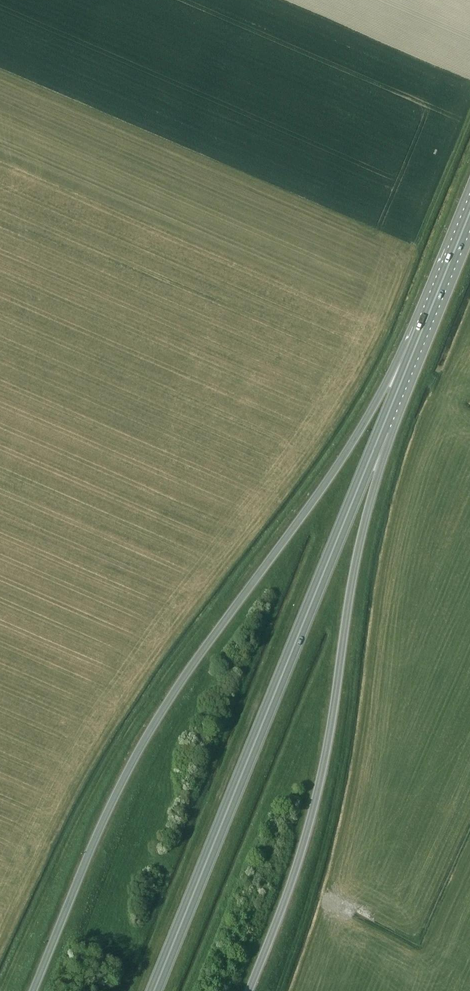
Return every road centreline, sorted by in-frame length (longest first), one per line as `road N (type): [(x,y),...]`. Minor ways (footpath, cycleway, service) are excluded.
road 1 (trunk): [(423,330),(329,477),(162,710),(108,810),(33,990)]
road 2 (trunk): [(154,990),(382,428)]
road 3 (trunk): [(249,990),(319,786),(382,428)]
road 4 (trunk): [(423,330),(469,212)]

